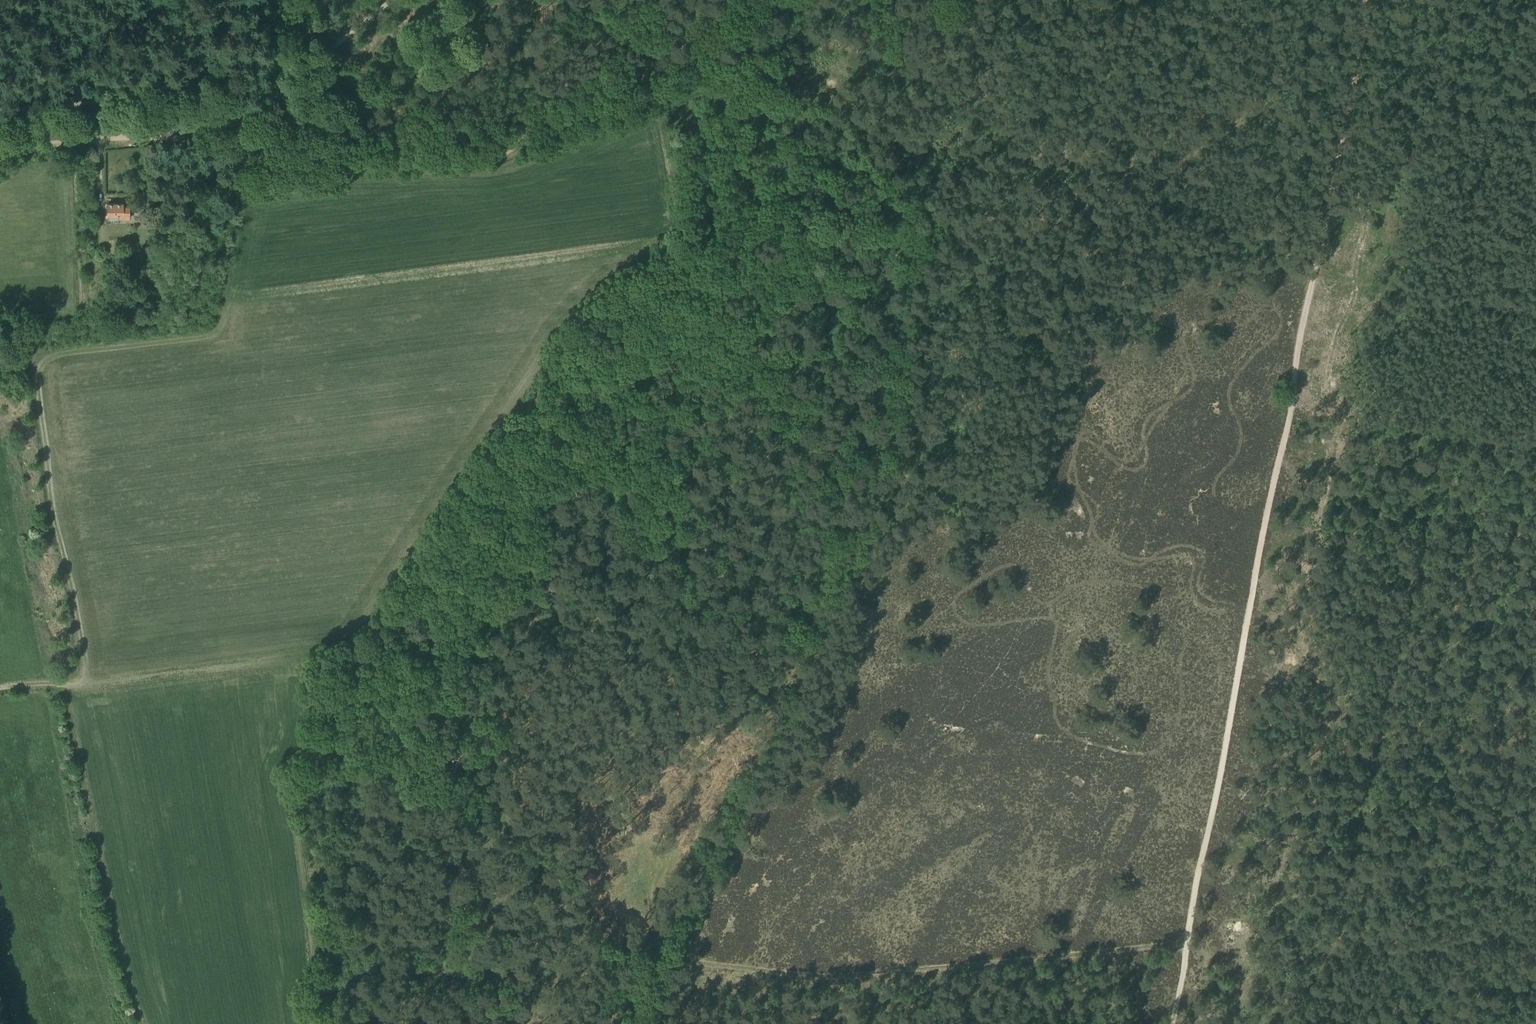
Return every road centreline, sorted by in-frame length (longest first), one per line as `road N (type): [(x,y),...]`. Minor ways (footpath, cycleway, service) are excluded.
road 1 (track): [(1173,1023),(1366,0)]
road 2 (track): [(0,149),(124,137),(310,158),(494,156),(509,151),(547,101),(669,0)]
road 3 (track): [(1535,438),(1290,409)]
road 4 (track): [(256,152),(280,77),(325,0)]

